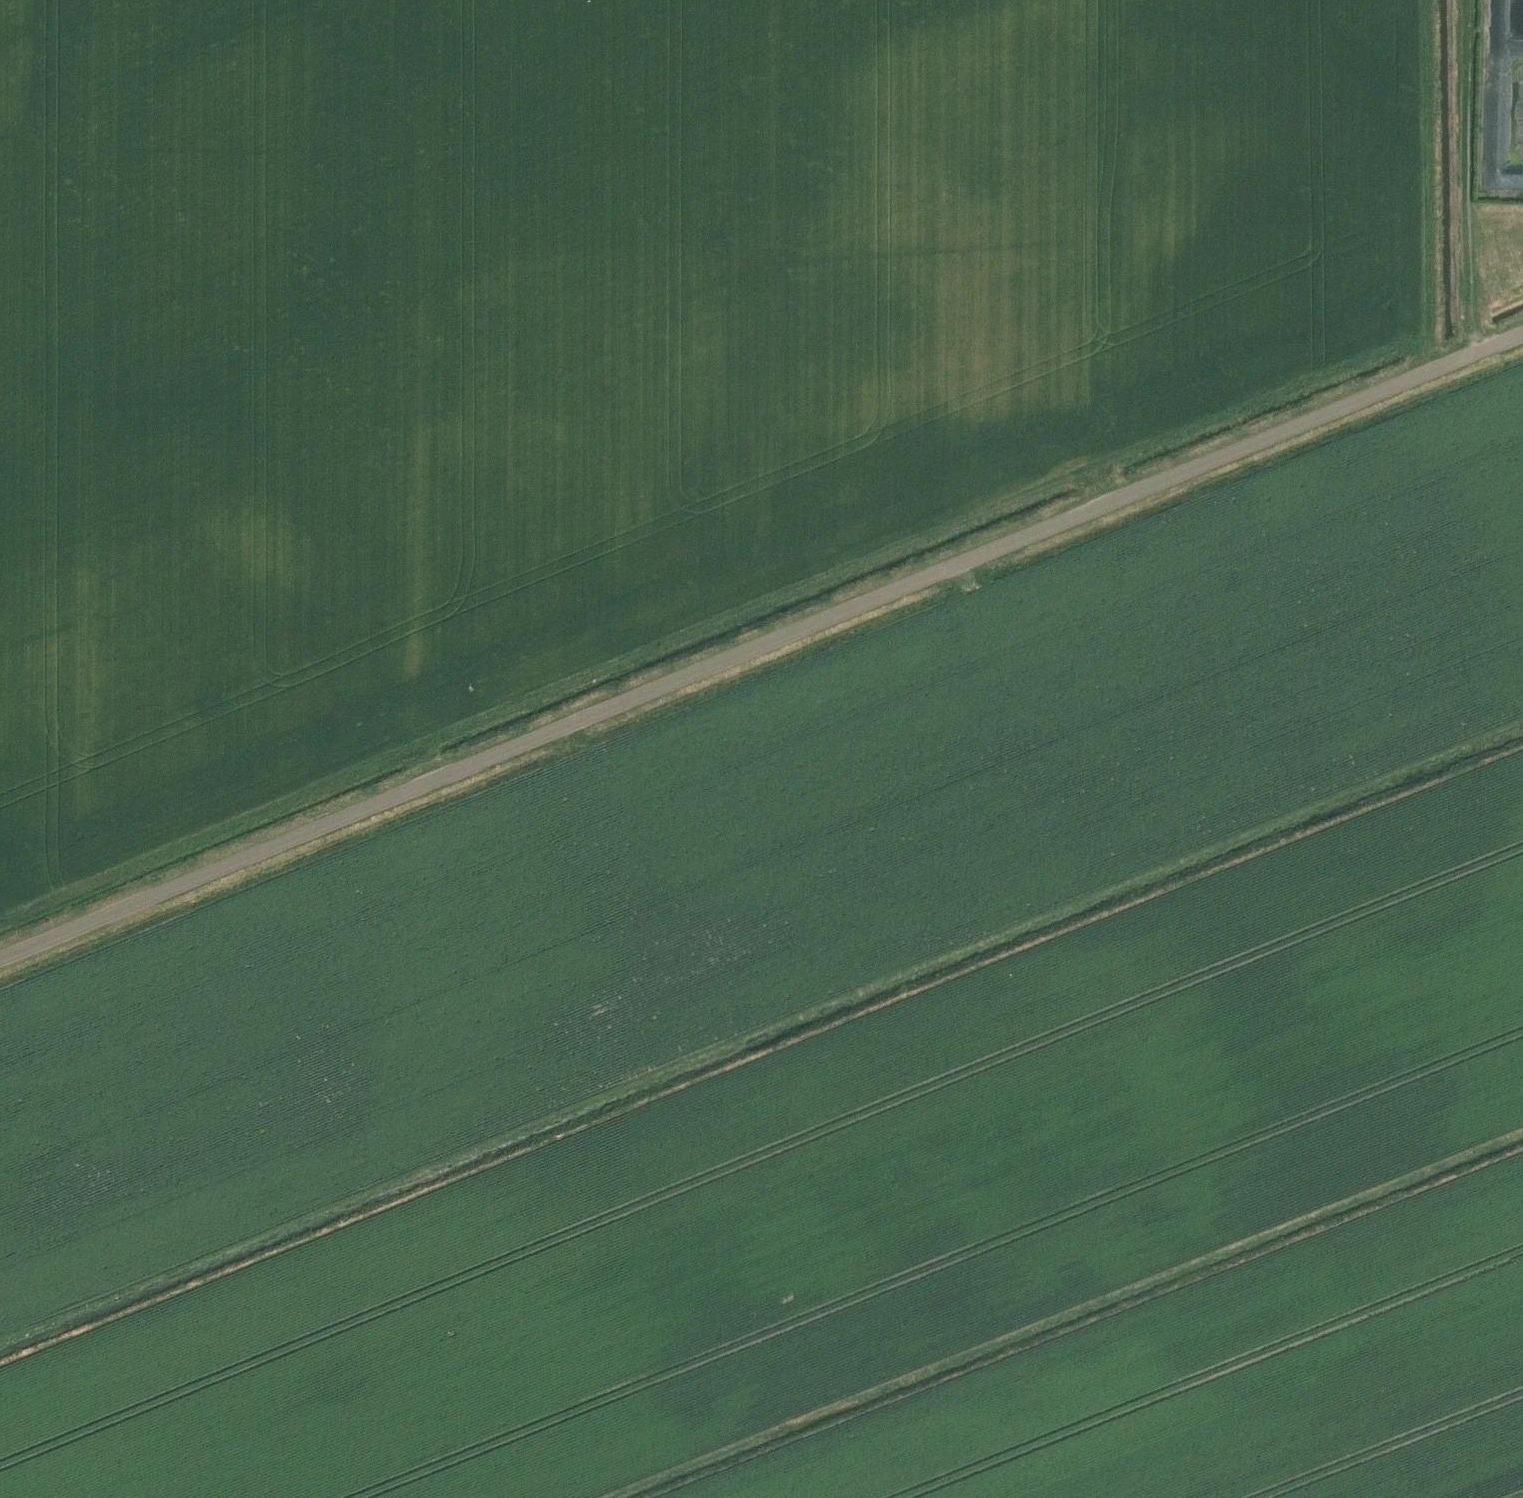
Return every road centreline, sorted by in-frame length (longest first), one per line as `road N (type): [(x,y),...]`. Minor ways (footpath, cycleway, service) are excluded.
road 1 (unclassified): [(0,960),(1522,332)]

